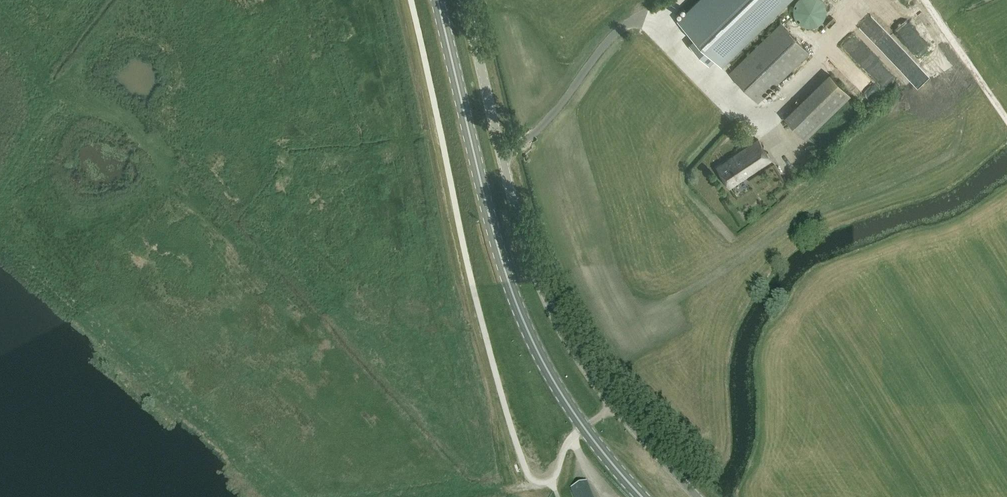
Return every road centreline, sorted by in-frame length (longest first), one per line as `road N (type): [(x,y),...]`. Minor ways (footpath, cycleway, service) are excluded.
road 1 (primary): [(584,427),(543,365),(503,267),(437,0)]
road 2 (unclassified): [(614,406),(571,345),(540,281),(465,0)]
road 3 (unclassified): [(698,496),(614,406)]

